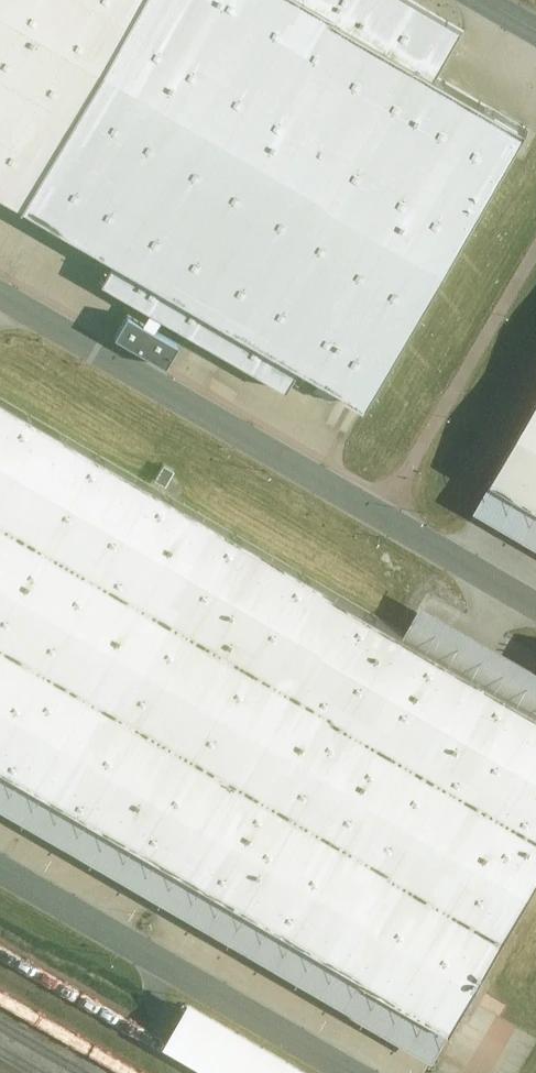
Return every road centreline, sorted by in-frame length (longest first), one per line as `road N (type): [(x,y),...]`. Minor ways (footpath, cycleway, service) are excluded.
road 1 (residential): [(0,290),(535,608)]
road 2 (residential): [(0,872),(347,1072)]

